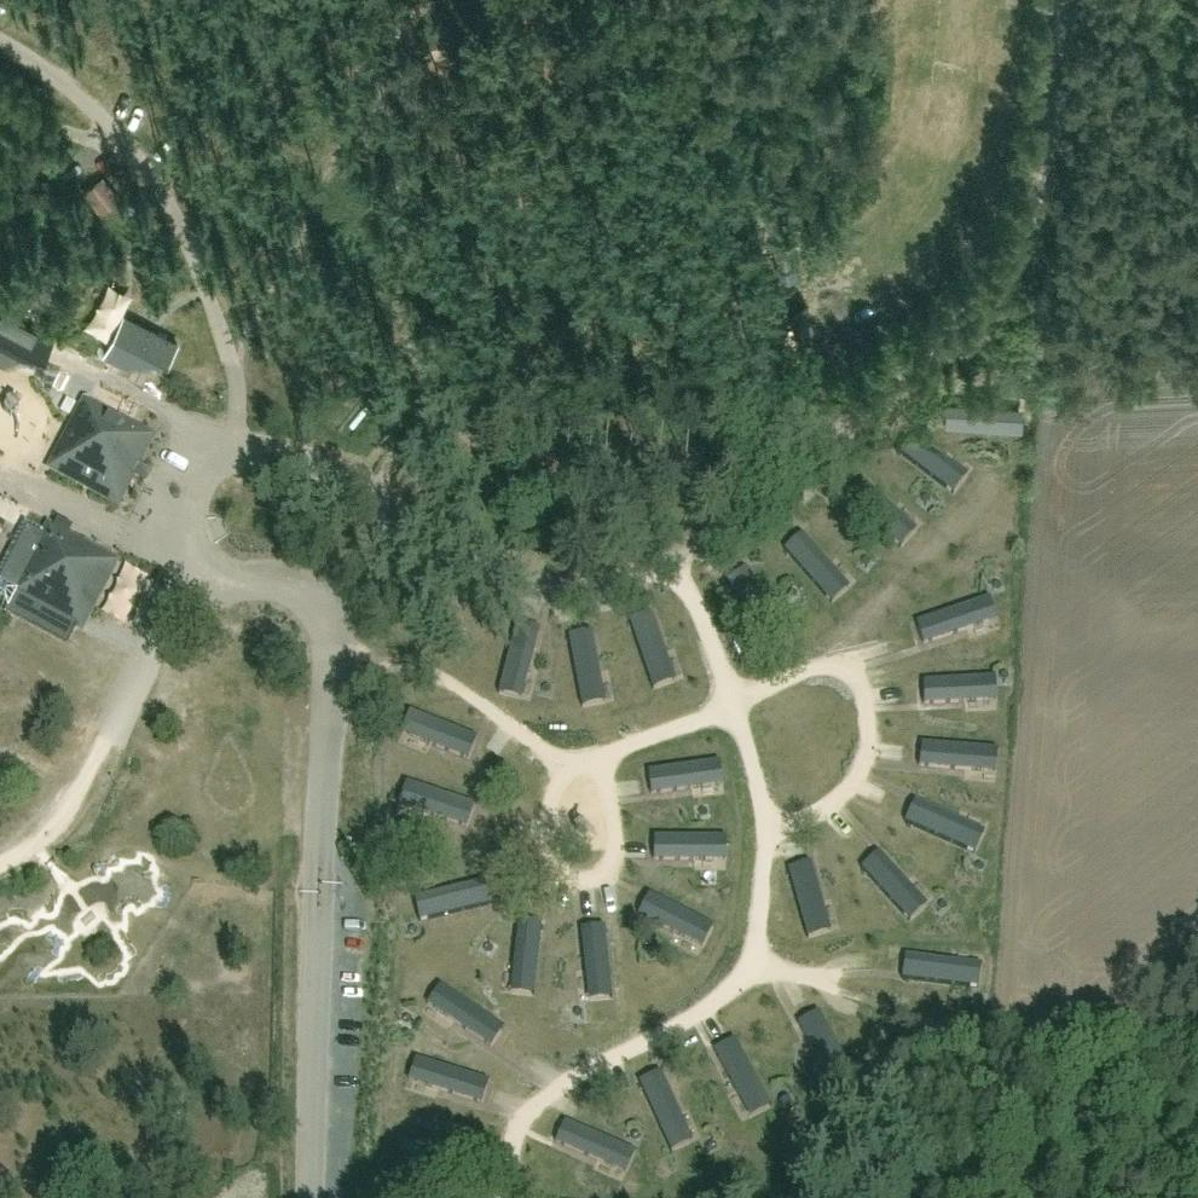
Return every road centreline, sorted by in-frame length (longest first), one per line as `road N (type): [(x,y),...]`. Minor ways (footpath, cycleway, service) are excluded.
road 1 (residential): [(317,1197),(347,653),(345,617),(334,596),(200,570),(88,771),(29,843)]
road 2 (track): [(1197,1181),(1046,1121),(967,1131)]

